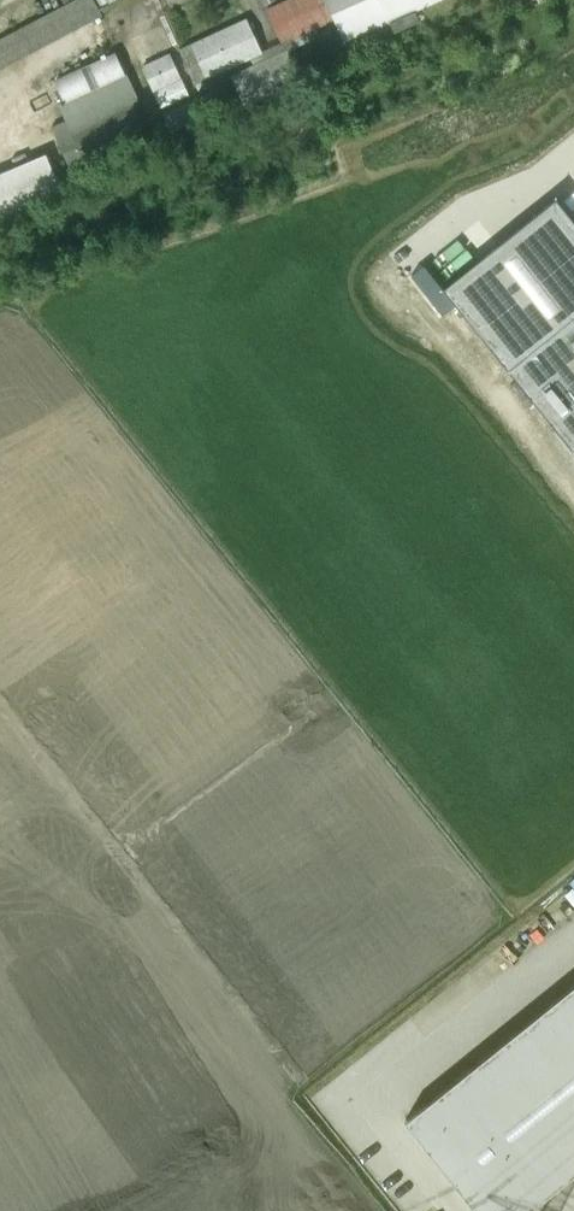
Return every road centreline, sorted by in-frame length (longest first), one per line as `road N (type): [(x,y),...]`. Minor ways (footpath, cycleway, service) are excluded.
road 1 (track): [(29,749),(302,1078)]
road 2 (track): [(312,716),(123,854),(0,917)]

